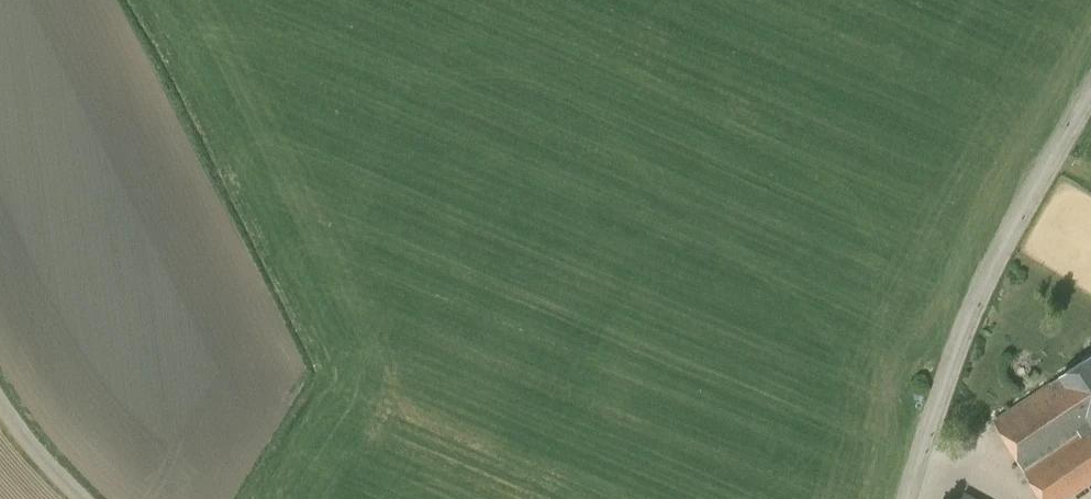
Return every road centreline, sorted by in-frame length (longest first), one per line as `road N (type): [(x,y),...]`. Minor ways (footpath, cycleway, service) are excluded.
road 1 (tertiary): [(912,498),(956,355),(1020,214),(1090,97)]

